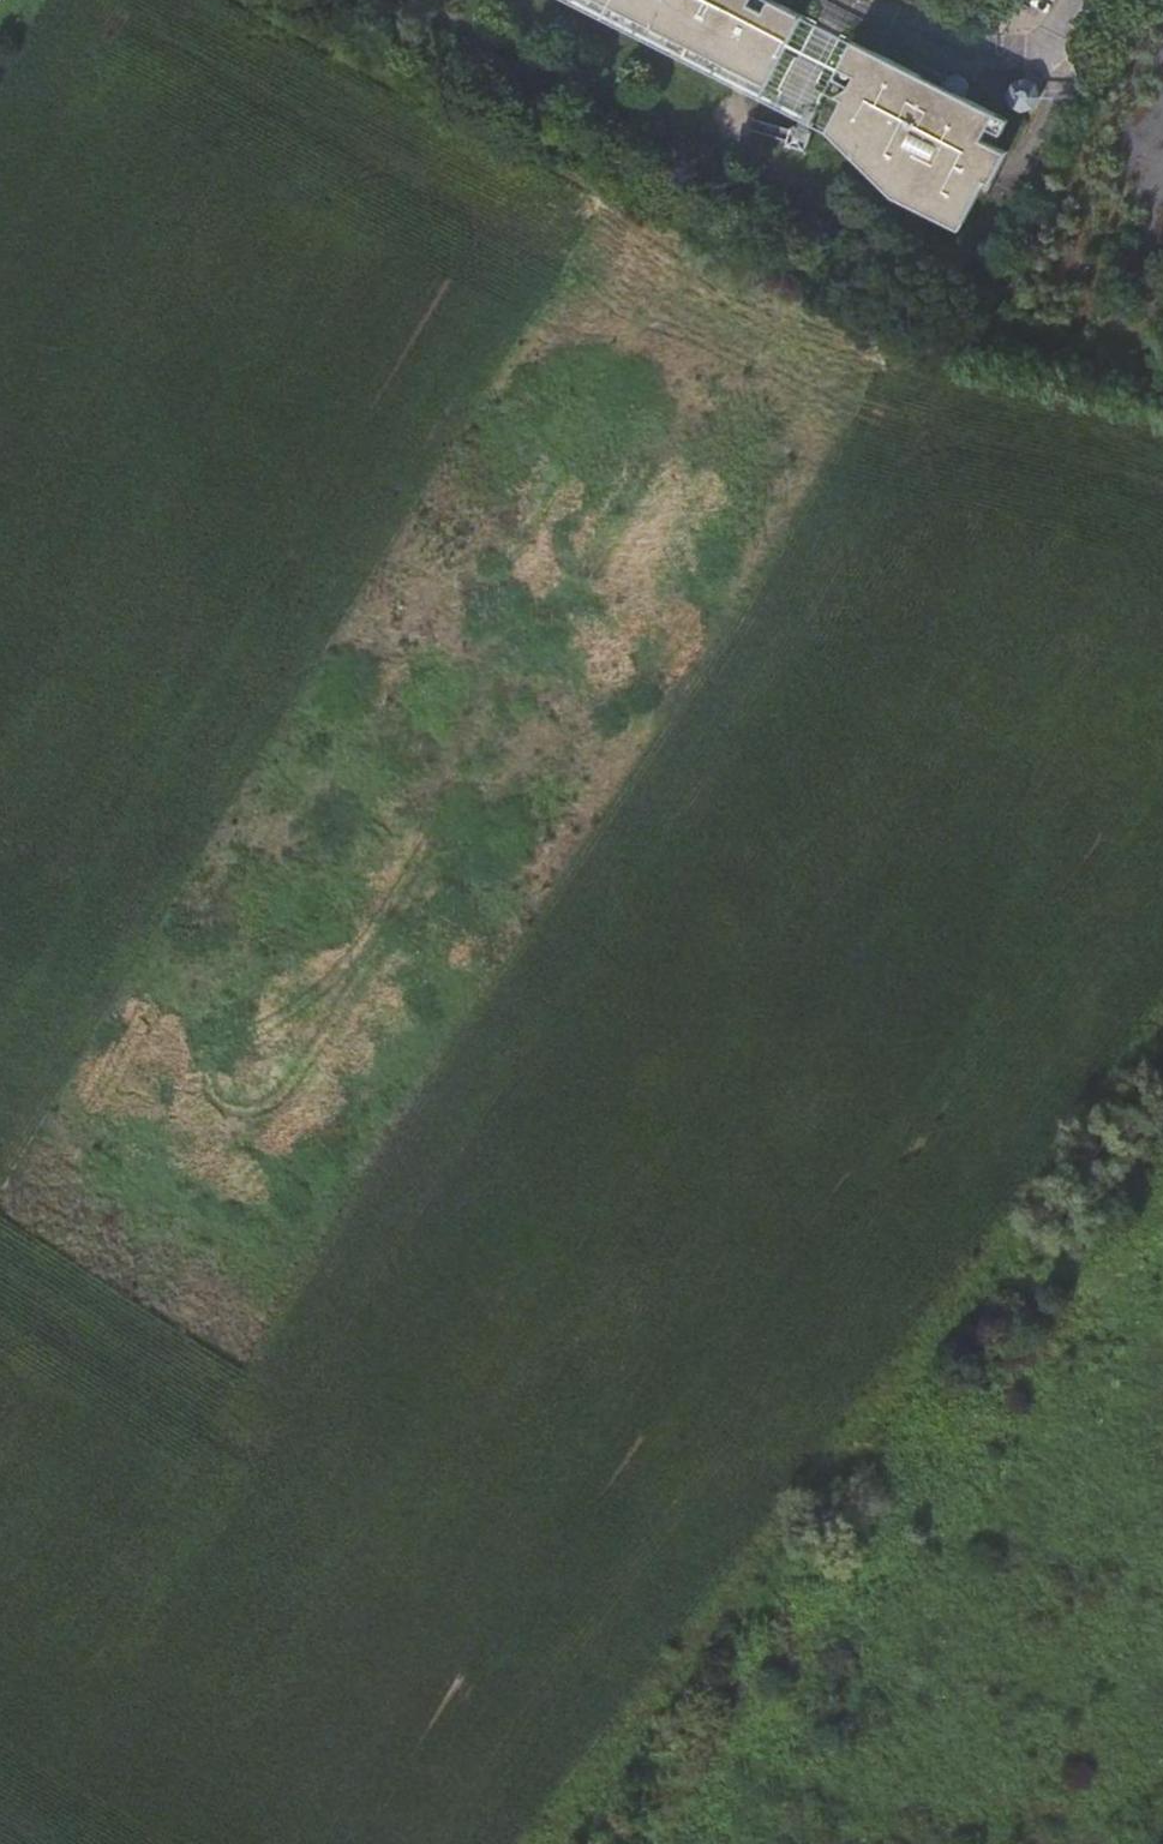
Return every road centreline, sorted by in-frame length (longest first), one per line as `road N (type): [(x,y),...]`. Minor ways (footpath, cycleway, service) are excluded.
road 1 (track): [(1162,1046),(564,1843)]
road 2 (residential): [(1071,0),(1039,49),(1013,55),(955,45),(834,0)]

